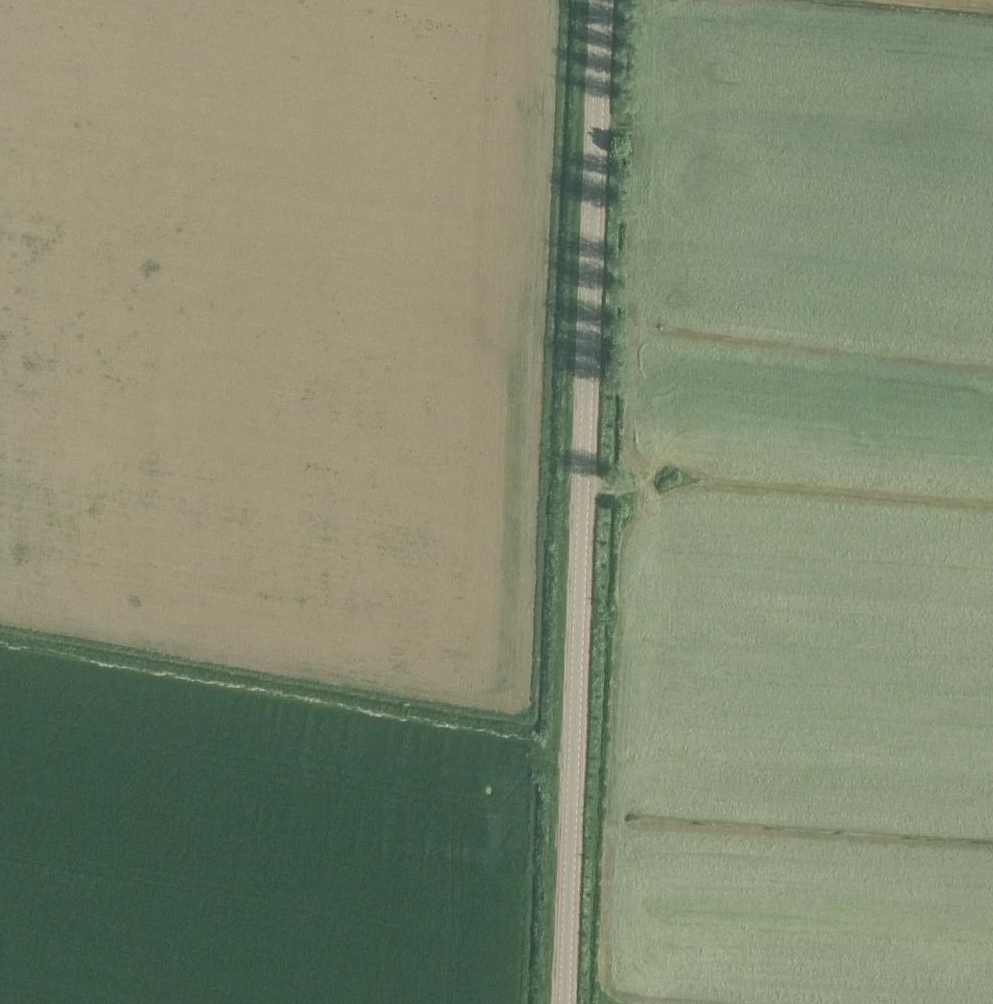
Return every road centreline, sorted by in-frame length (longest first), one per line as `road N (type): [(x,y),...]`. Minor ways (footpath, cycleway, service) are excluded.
road 1 (unclassified): [(566,1003),(602,0)]

